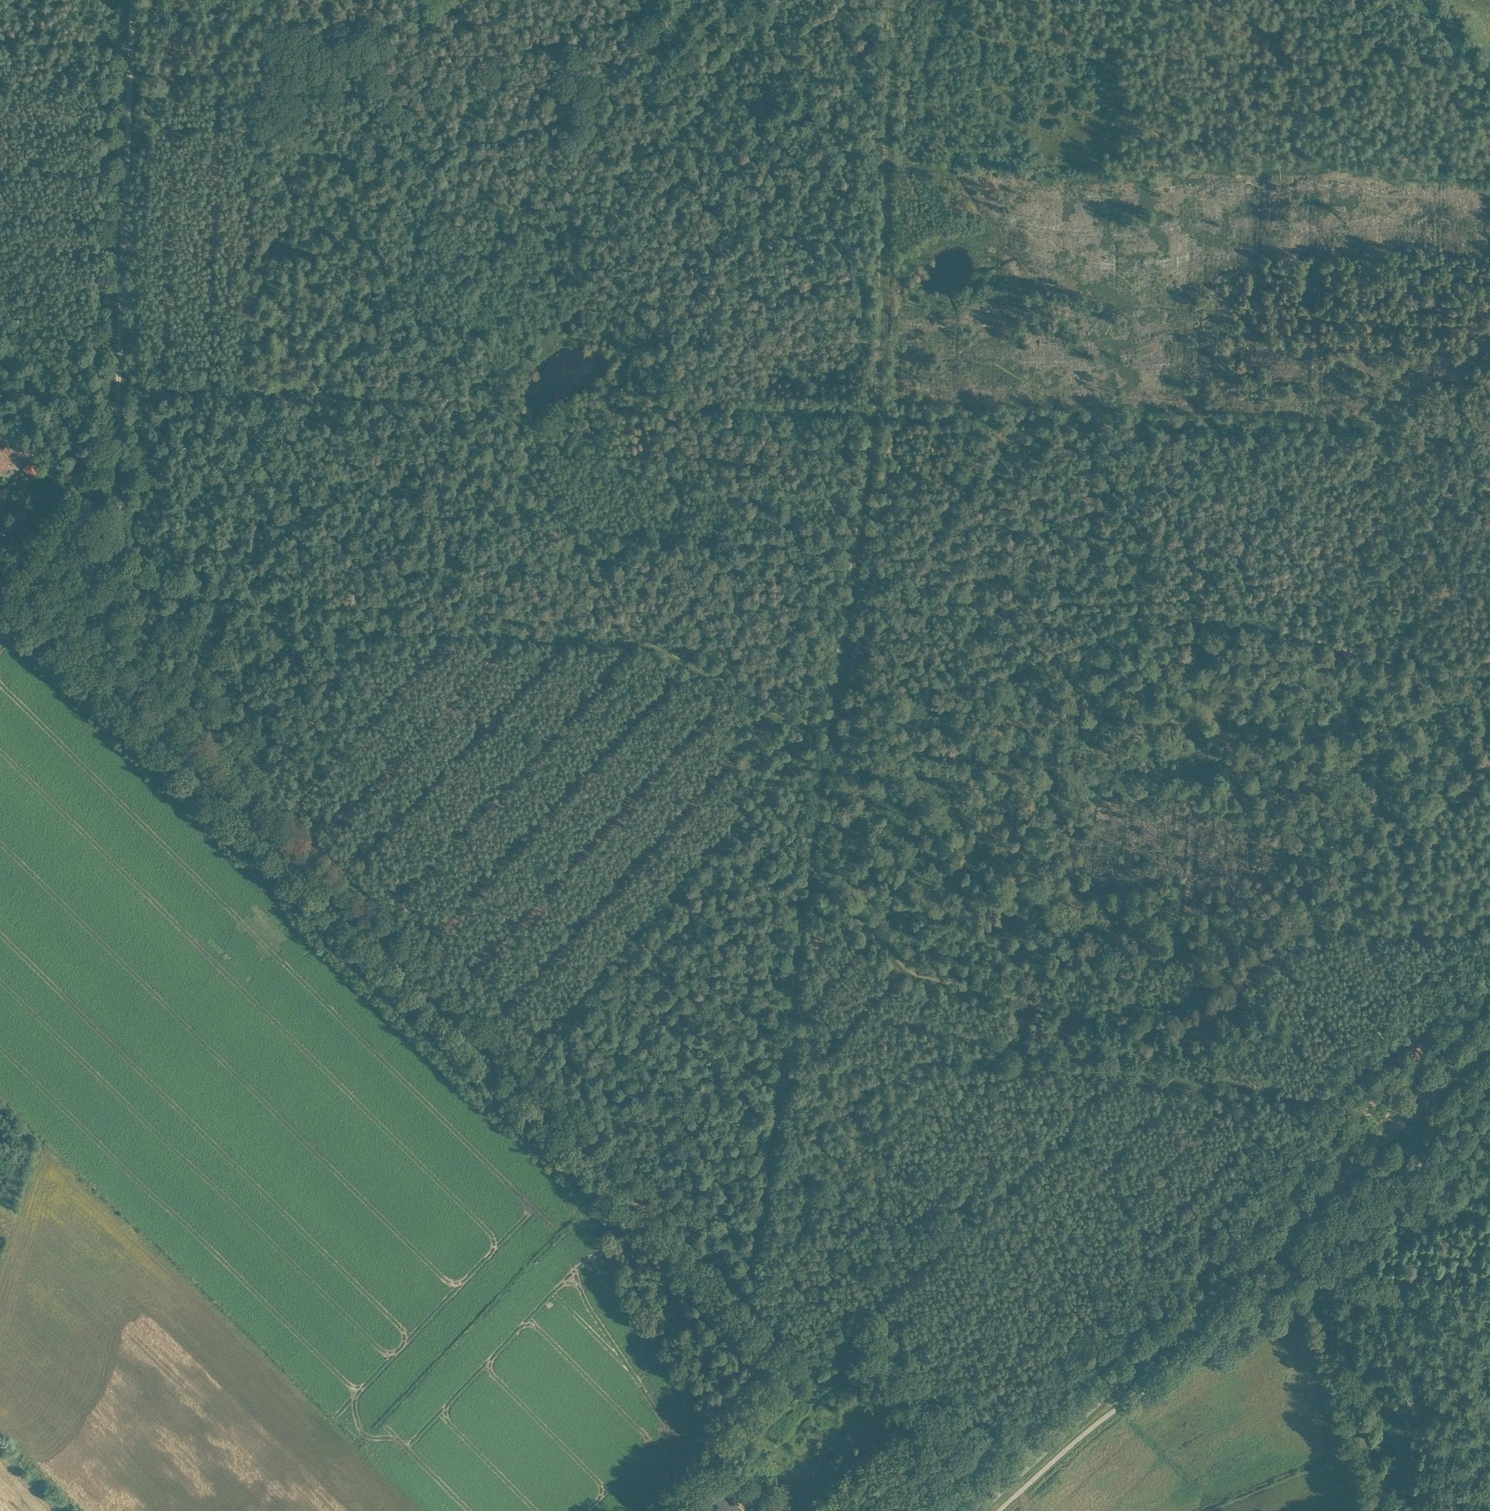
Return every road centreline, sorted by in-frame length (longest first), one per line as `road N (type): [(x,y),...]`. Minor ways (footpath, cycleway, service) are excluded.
road 1 (track): [(21,581),(807,1360),(721,1443)]
road 2 (track): [(886,158),(744,152),(648,134),(456,131),(340,143),(221,135),(132,144)]
road 3 (secondary): [(975,1510),(1489,1040)]
road 4 (track): [(828,723),(1131,615),(1197,610),(1363,647),(1489,654)]
road 5 (track): [(139,0),(114,456)]
road 6 (track): [(1275,1236),(1311,1297),(1378,1510)]
road 7 (track): [(0,348),(114,456)]
road 8 (track): [(0,598),(94,506)]

